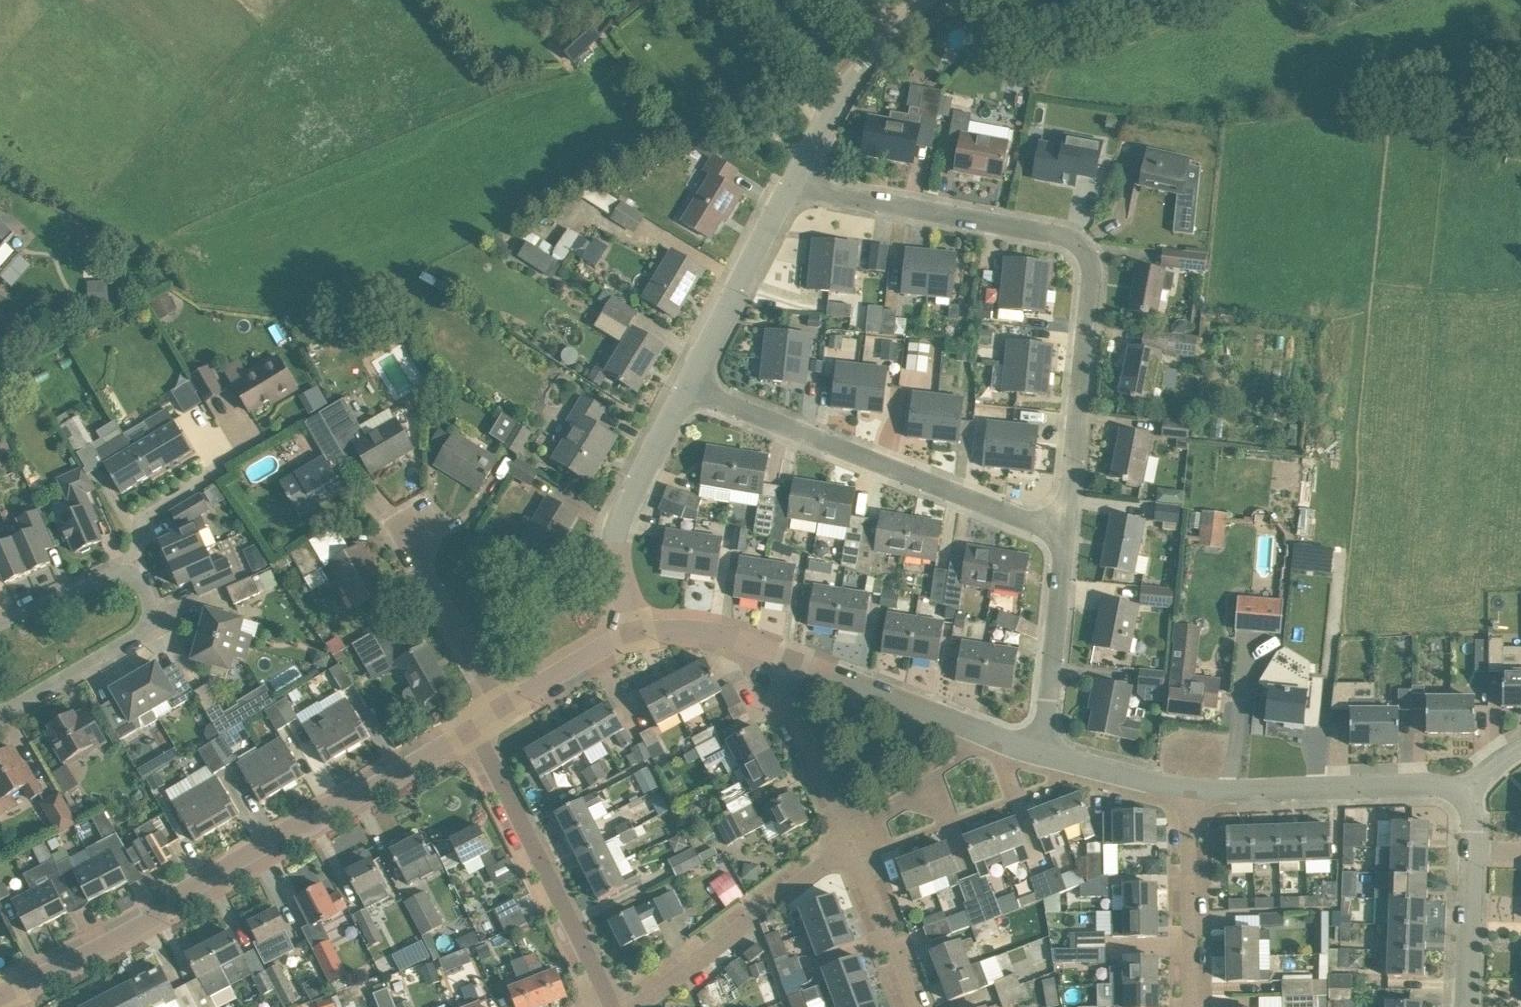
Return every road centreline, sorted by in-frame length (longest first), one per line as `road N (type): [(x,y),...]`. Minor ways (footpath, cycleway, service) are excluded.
road 1 (residential): [(1063,532),(1092,269),(1079,243),(793,183)]
road 2 (residential): [(11,992),(475,732)]
road 3 (residential): [(1063,532),(690,380)]
road 4 (residential): [(753,643),(1042,754)]
road 5 (residential): [(602,1006),(475,732)]
road 6 (residential): [(1188,788),(1478,785)]
road 7 (residential): [(637,632),(613,573),(618,517),(690,380)]
road 8 (residential): [(631,1006),(853,845)]
road 9 (residential): [(429,516),(401,533),(502,716)]
road 10 (residential): [(139,557),(145,588),(134,633),(0,706)]
road 11 (residential): [(853,845),(753,643)]
road 12 (residential): [(1042,754),(1063,532)]
road 13 (residential): [(690,380),(793,183)]
road 14 (residential): [(1469,1006),(1478,785)]
road 15 (residential): [(1192,1006),(1188,788)]
road 16 (residential): [(913,1006),(853,845)]
road 17 (residential): [(139,557),(139,531),(166,495),(213,463),(224,423)]
road 18 (residential): [(502,716),(637,632)]
road 19 (unclassified): [(825,117),(726,0)]
road 20 (unclassified): [(825,117),(847,79),(922,0)]
road 21 (residential): [(139,557),(0,620)]
road 22 (residential): [(1042,754),(1188,788)]
road 23 (residential): [(637,632),(695,625),(753,643)]

